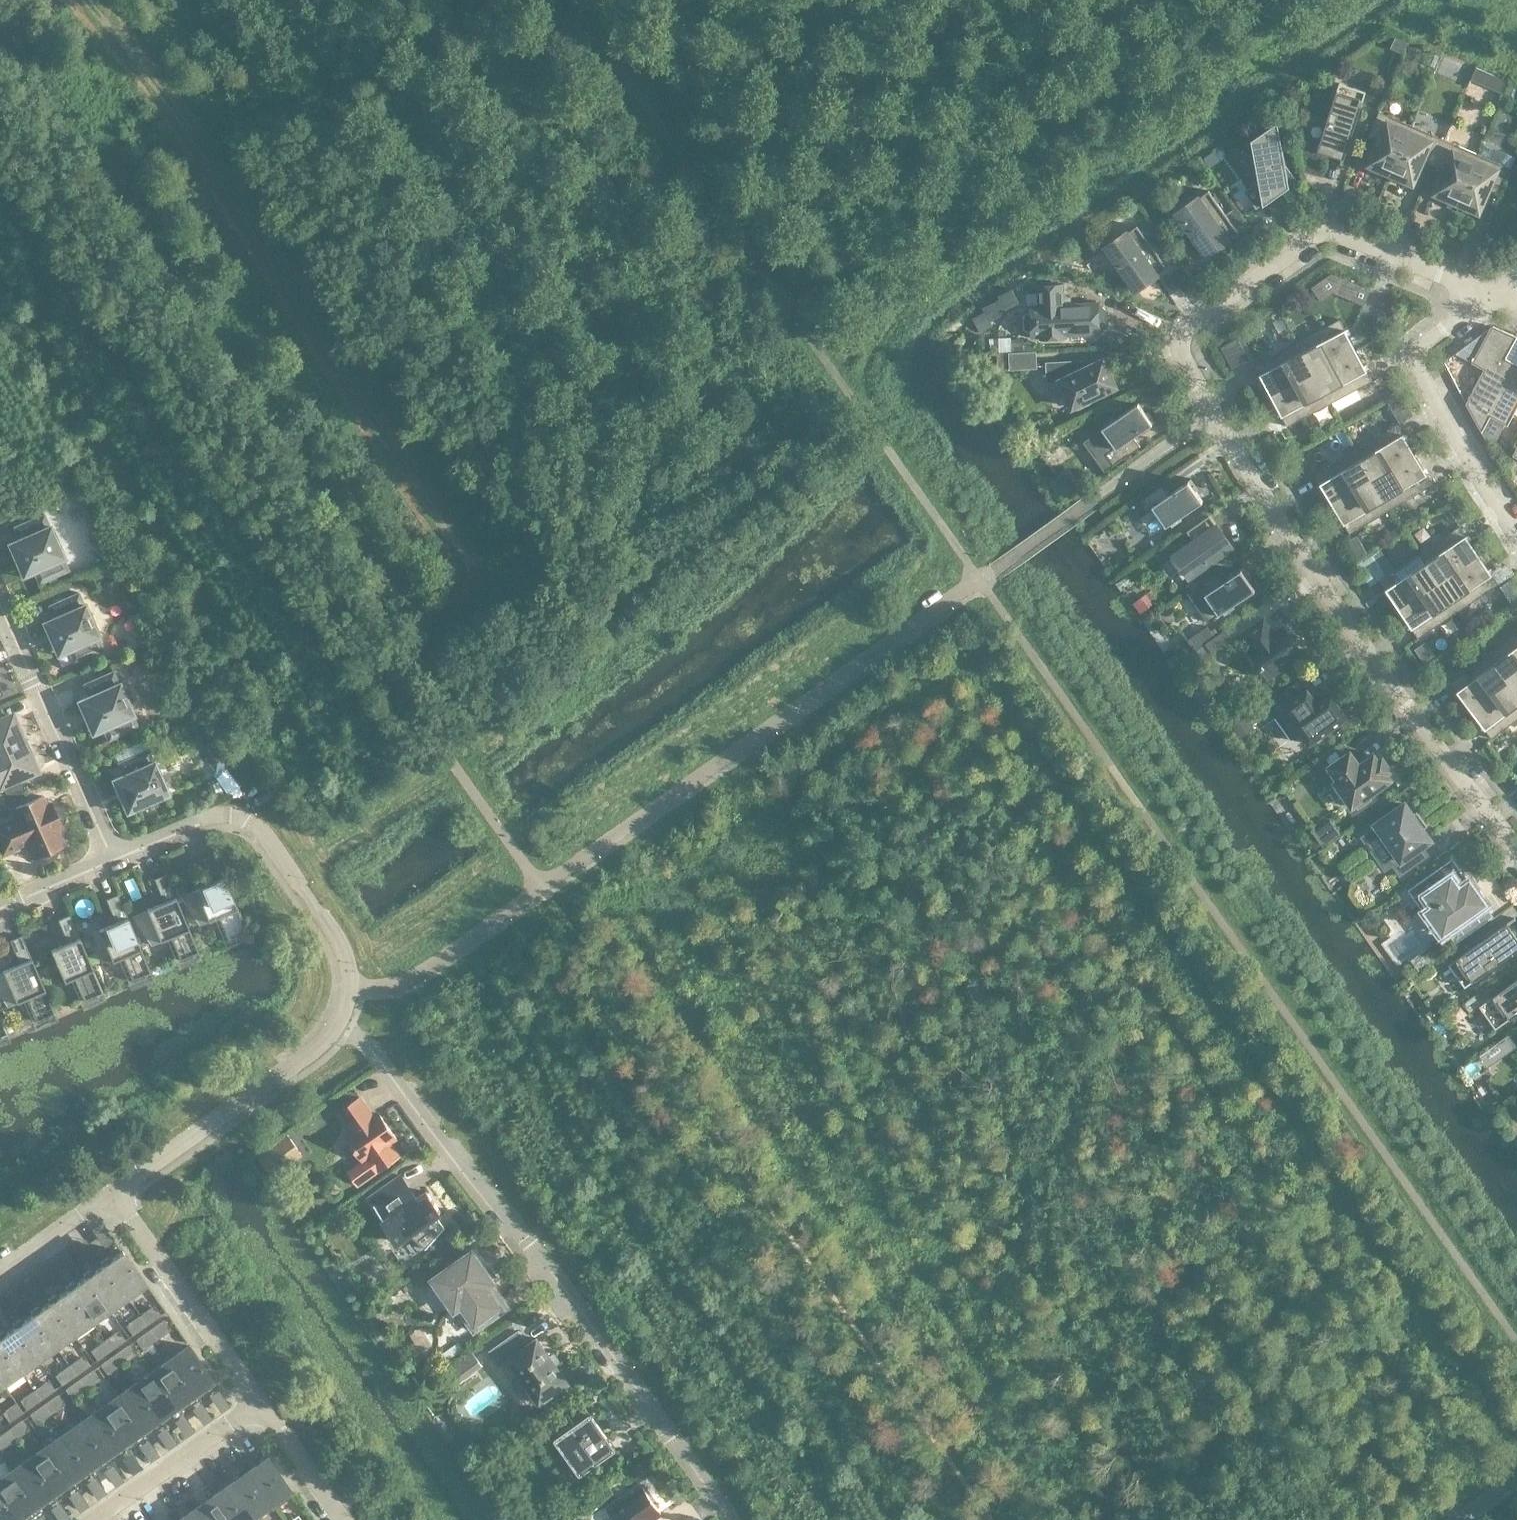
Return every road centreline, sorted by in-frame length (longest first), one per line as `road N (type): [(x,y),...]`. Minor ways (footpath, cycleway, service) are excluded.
road 1 (residential): [(1516,853),(1330,607),(1180,357),(1180,336),(1192,321),(1330,230),(1487,292)]
road 2 (residential): [(339,1024),(372,1049),(528,1241),(728,1519)]
road 3 (residential): [(1487,292),(1416,355),(1516,535)]
road 4 (residential): [(112,1192),(320,1047),(339,1024)]
road 5 (residential): [(109,855),(0,608)]
road 6 (residential): [(261,1402),(112,1192)]
road 7 (unclassified): [(251,821),(341,944),(349,984),(339,1024)]
road 8 (residential): [(92,1519),(261,1402)]
road 9 (residential): [(109,855),(208,816),(251,821)]
road 10 (residential): [(343,1519),(261,1402)]
road 11 (residential): [(0,1271),(112,1192)]
road 12 (residential): [(0,910),(109,855)]

